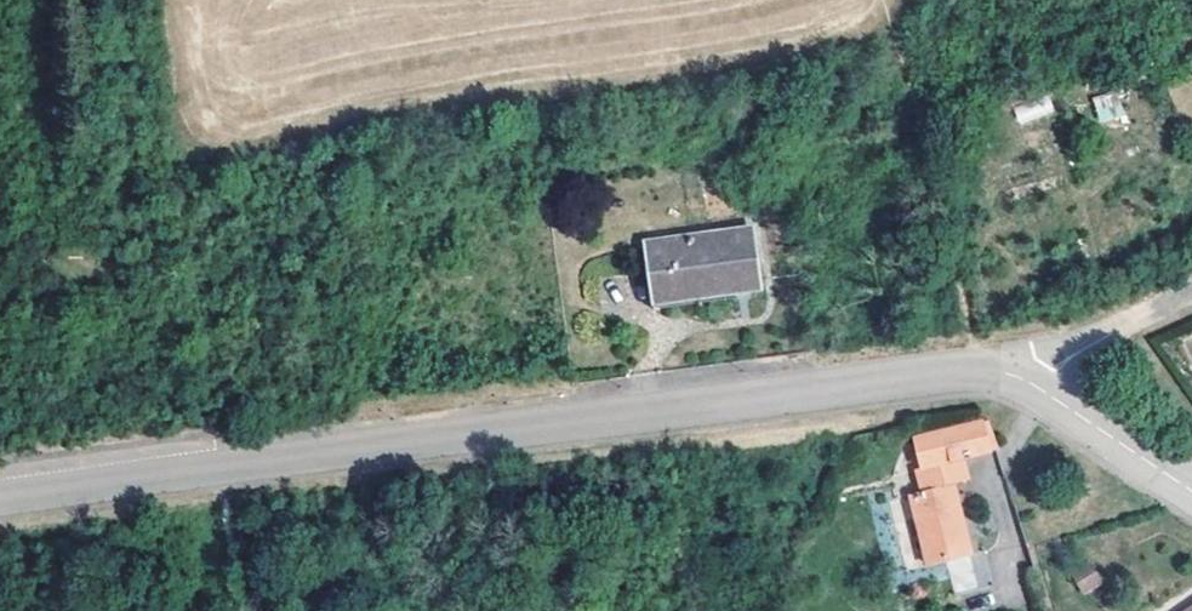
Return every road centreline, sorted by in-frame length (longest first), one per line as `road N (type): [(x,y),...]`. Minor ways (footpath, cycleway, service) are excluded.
road 1 (residential): [(0,497),(978,368),(1033,383),(1191,491)]
road 2 (track): [(978,368),(932,156),(881,0)]
road 3 (track): [(1191,292),(1033,383)]

